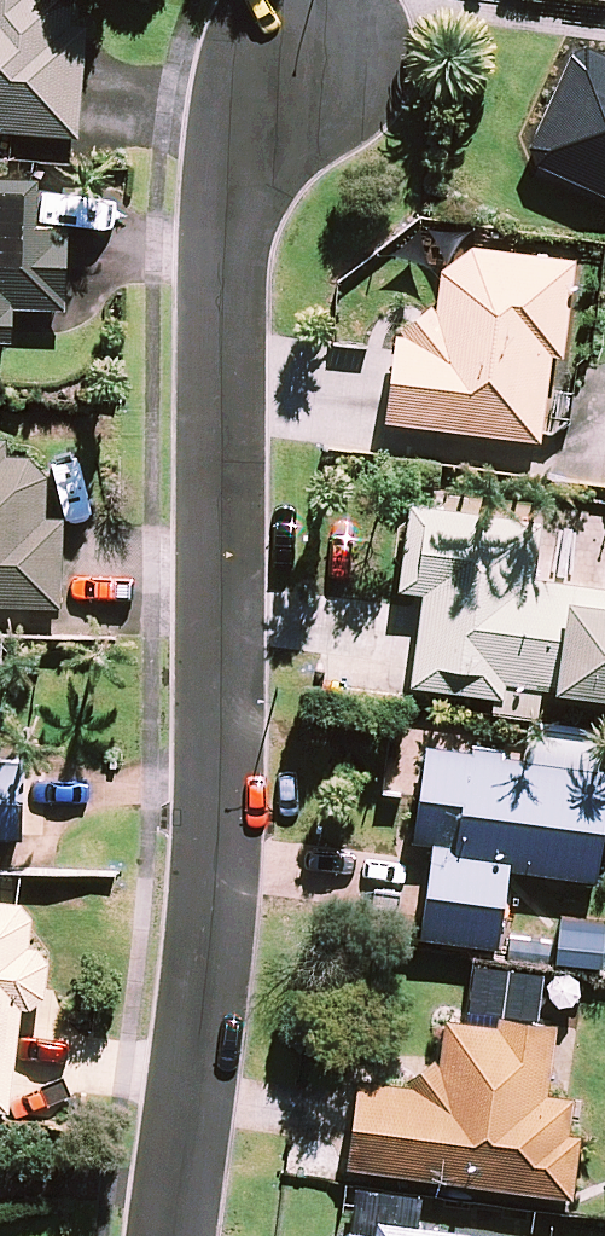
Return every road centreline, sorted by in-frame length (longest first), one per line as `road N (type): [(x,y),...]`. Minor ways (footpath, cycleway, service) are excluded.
road 1 (residential): [(179,1235),(229,874),(243,207),(321,47)]

